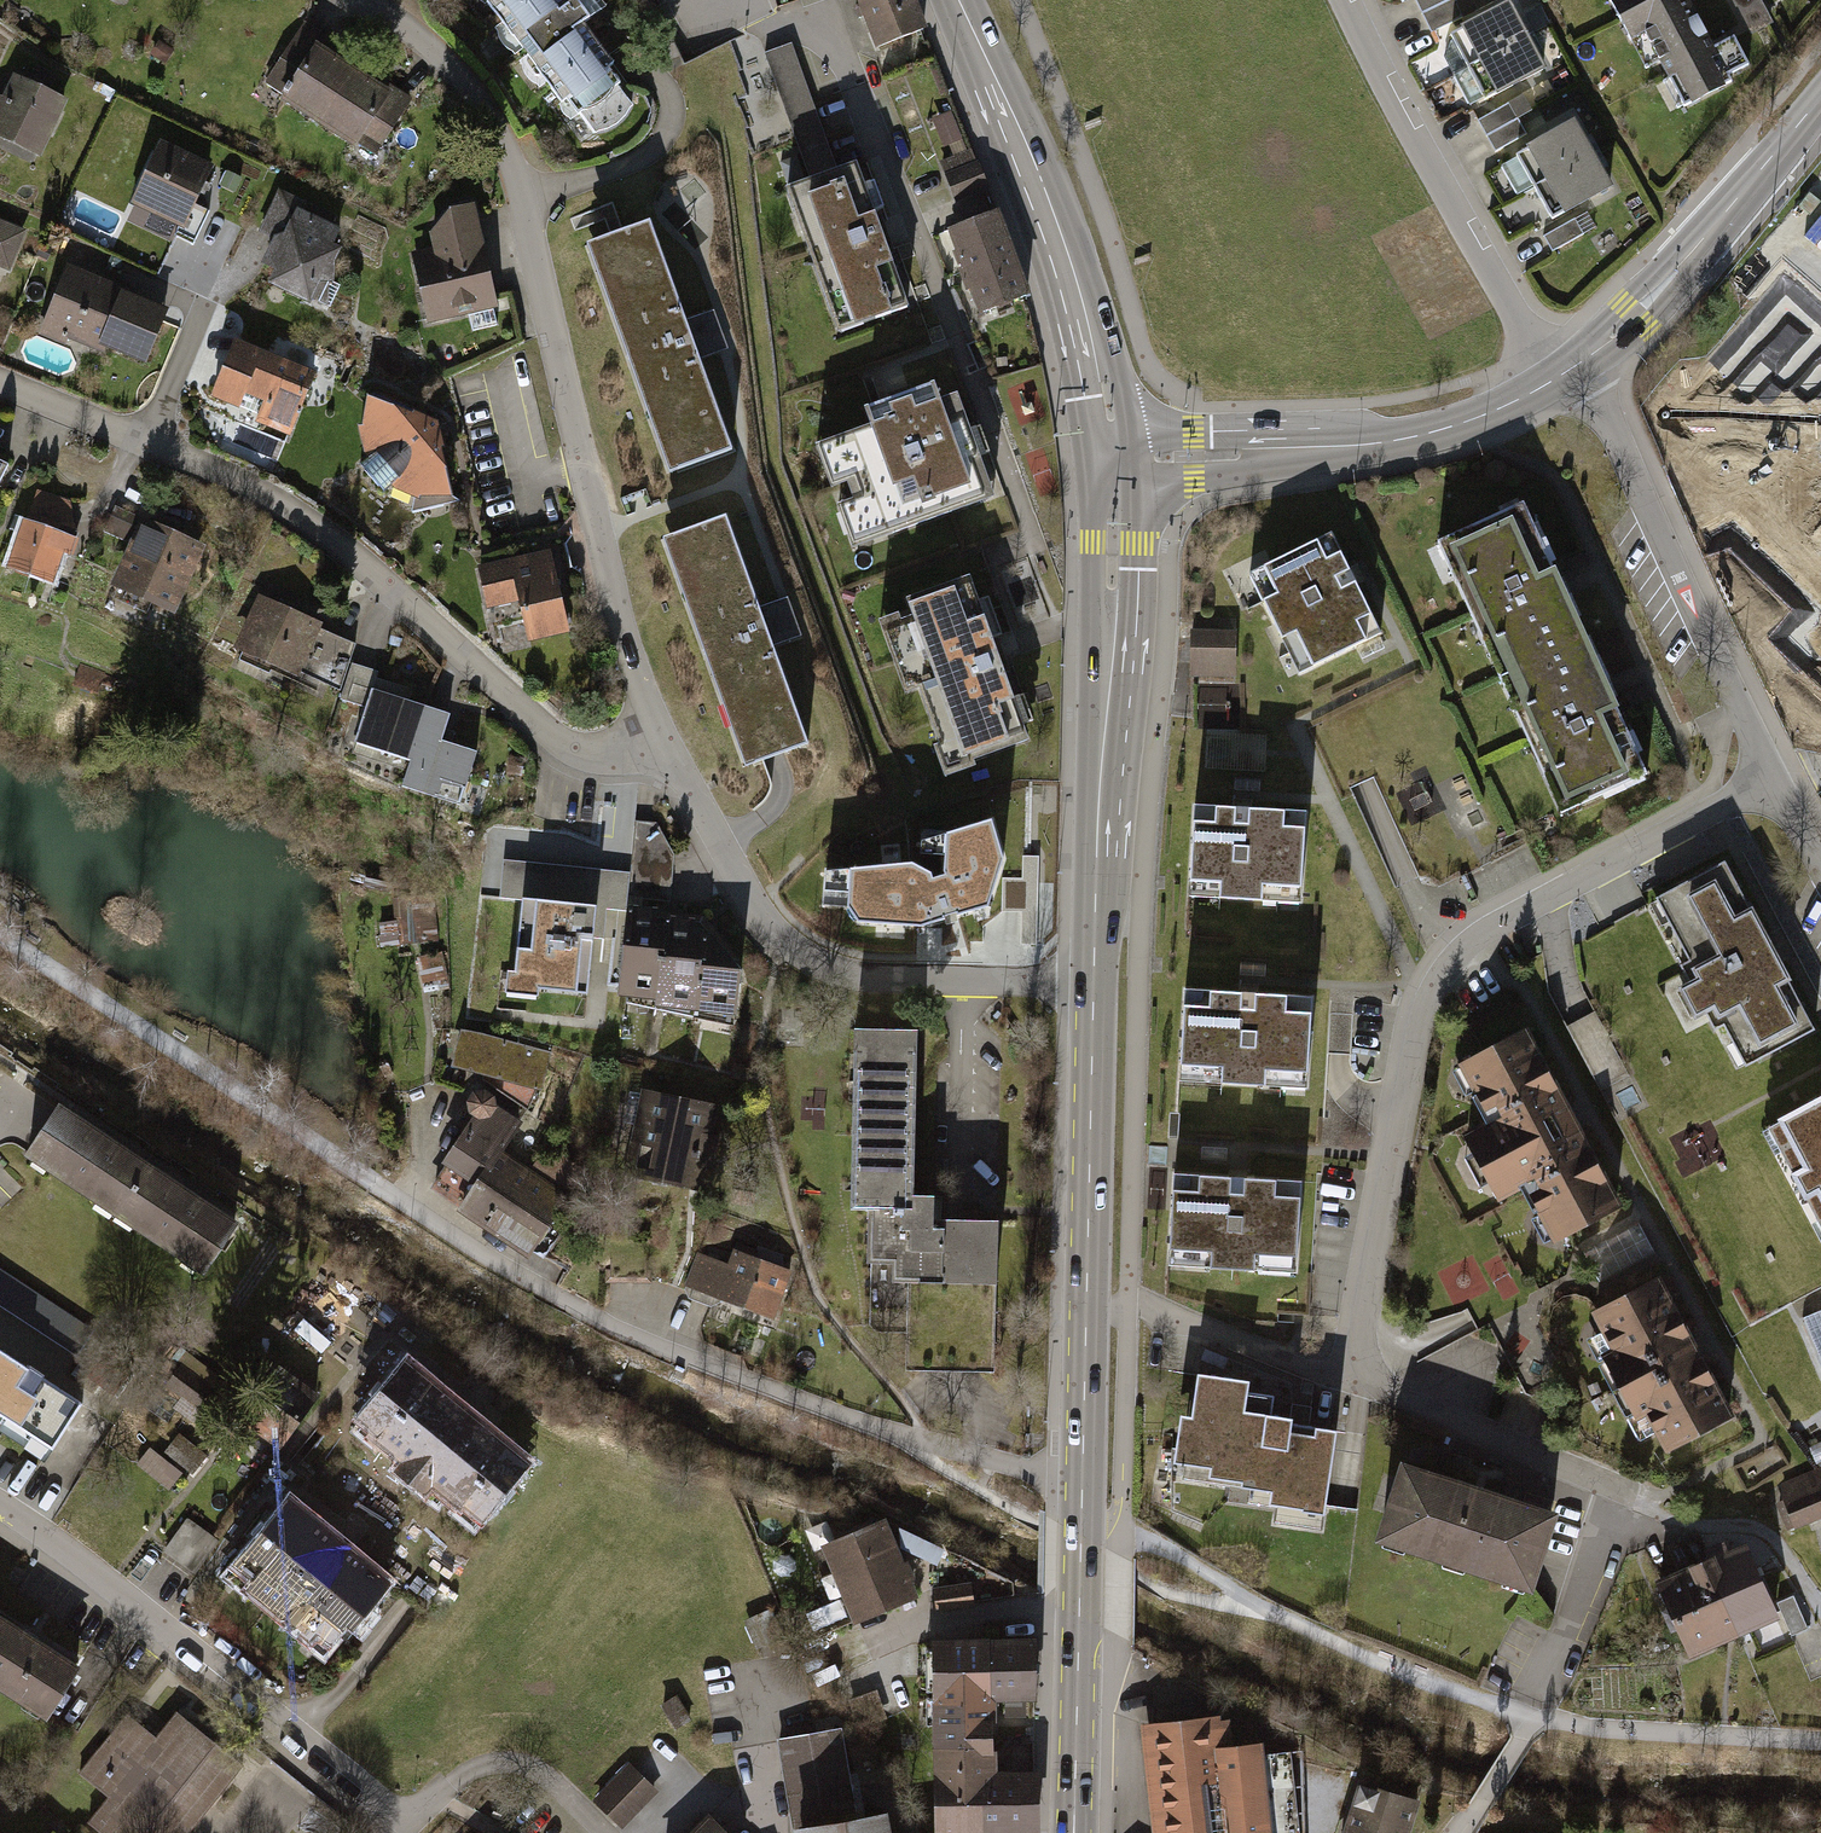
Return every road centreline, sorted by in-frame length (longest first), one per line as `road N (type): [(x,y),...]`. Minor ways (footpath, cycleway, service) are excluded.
road 1 (residential): [(1774,780),(1483,937),(1443,975),(1422,1021),(1363,1324),(1369,1372),(1397,1394),(1611,1493)]
road 2 (residential): [(664,747),(619,608),(511,150),(469,82),(358,0)]
road 3 (residential): [(1083,1479),(838,1420),(608,1327),(375,1183)]
road 4 (residential): [(0,383),(242,484),(344,545),(561,746),(621,762)]
road 5 (residential): [(1094,985),(870,982),(781,948),(757,919),(664,747)]
road 6 (residential): [(0,1509),(72,1556),(401,1817),(434,1798)]
road 7 (secondary): [(1094,985),(1113,467)]
road 8 (secondary): [(1083,1479),(1094,985)]
road 9 (secondary): [(1113,467),(1071,275),(960,0)]
road 10 (residential): [(1582,360),(1774,780)]
road 11 (tertiary): [(1113,467),(1430,433),(1552,381)]
road 12 (residential): [(1354,0),(1416,133),(1552,381)]
road 13 (tertiary): [(1582,360),(1637,315),(1820,98)]
road 14 (secondary): [(1073,1832),(1083,1479)]
road 15 (residential): [(1820,1741),(1538,1722)]

